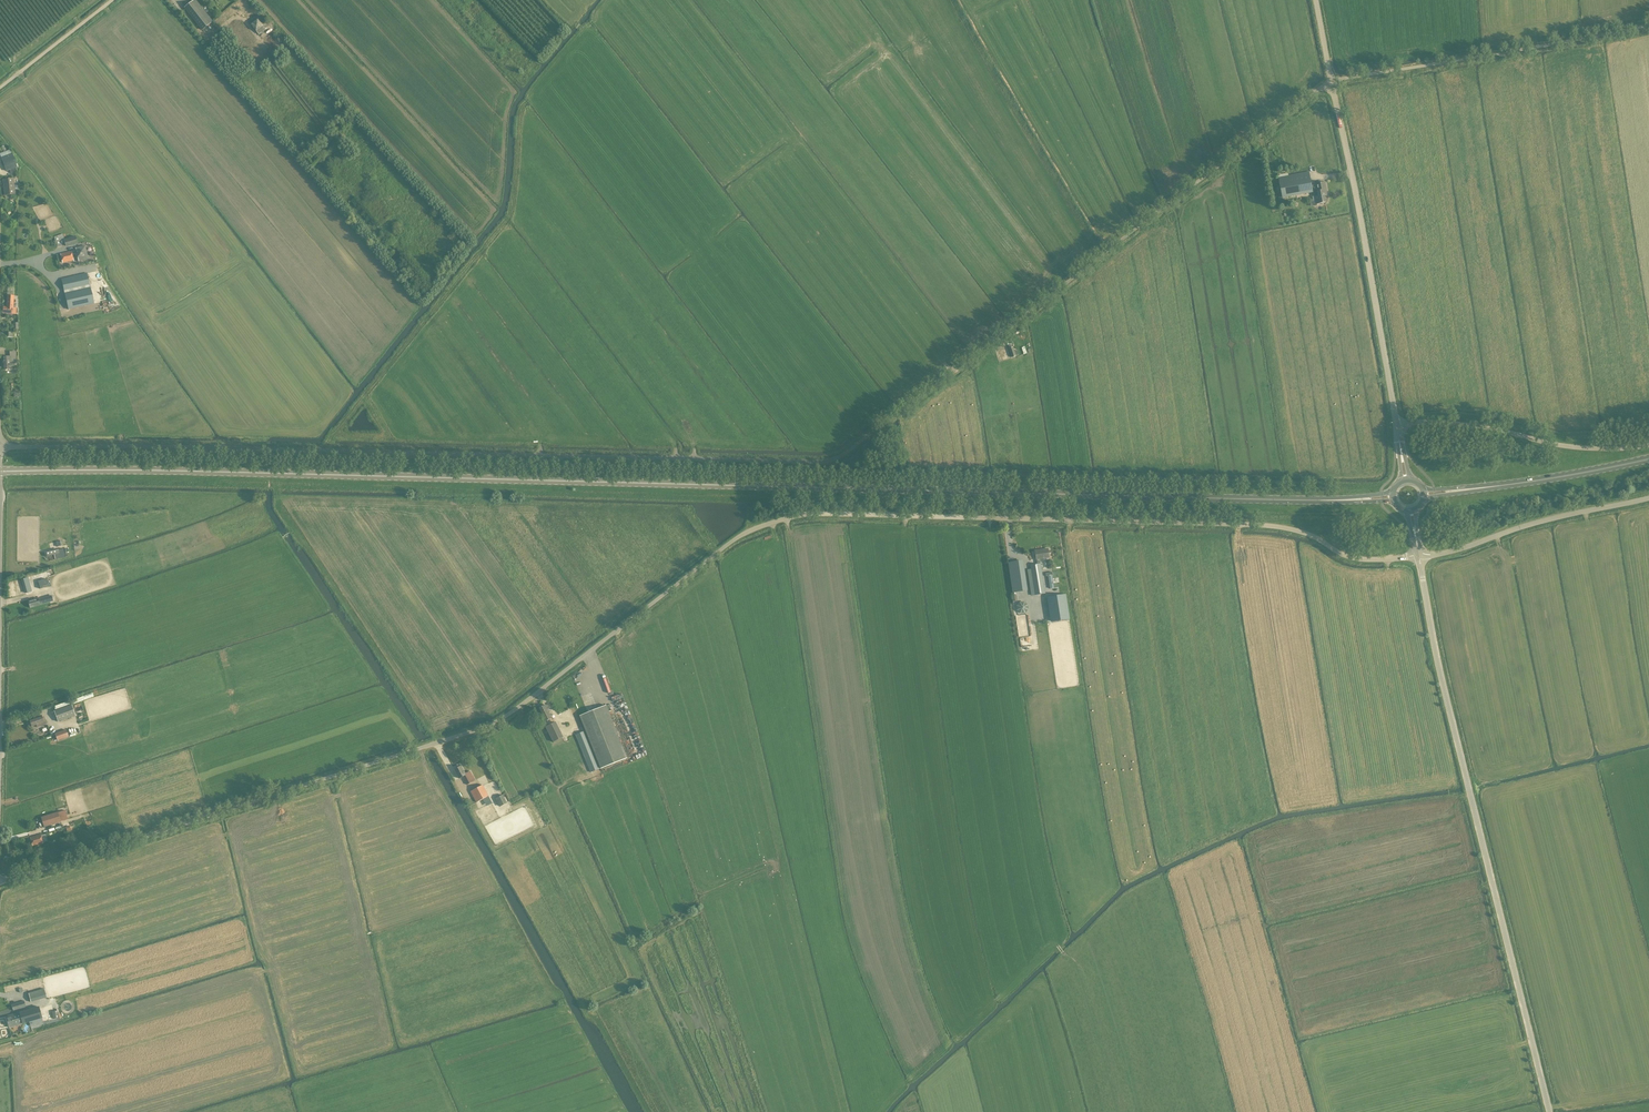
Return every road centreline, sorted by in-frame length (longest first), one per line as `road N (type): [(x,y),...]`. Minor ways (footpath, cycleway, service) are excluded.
road 1 (unclassified): [(0,885),(476,732),(515,712),(728,546),(797,517),(1272,526),(1311,536),(1345,557),(1421,553)]
road 2 (unclassified): [(0,447),(838,463),(1331,81)]
road 3 (primary): [(1348,499),(1,471)]
road 4 (tertiary): [(1551,1111),(1443,684),(1421,553)]
road 5 (unclassified): [(1396,424),(1331,81)]
road 6 (unclassified): [(1331,81),(1648,26)]
road 7 (unclassified): [(1396,424),(1467,425),(1555,446),(1648,446)]
road 8 (unclassified): [(1421,553),(1648,498)]
road 9 (primary): [(1471,489),(1648,460)]
road 10 (unclassified): [(0,89),(112,0)]

